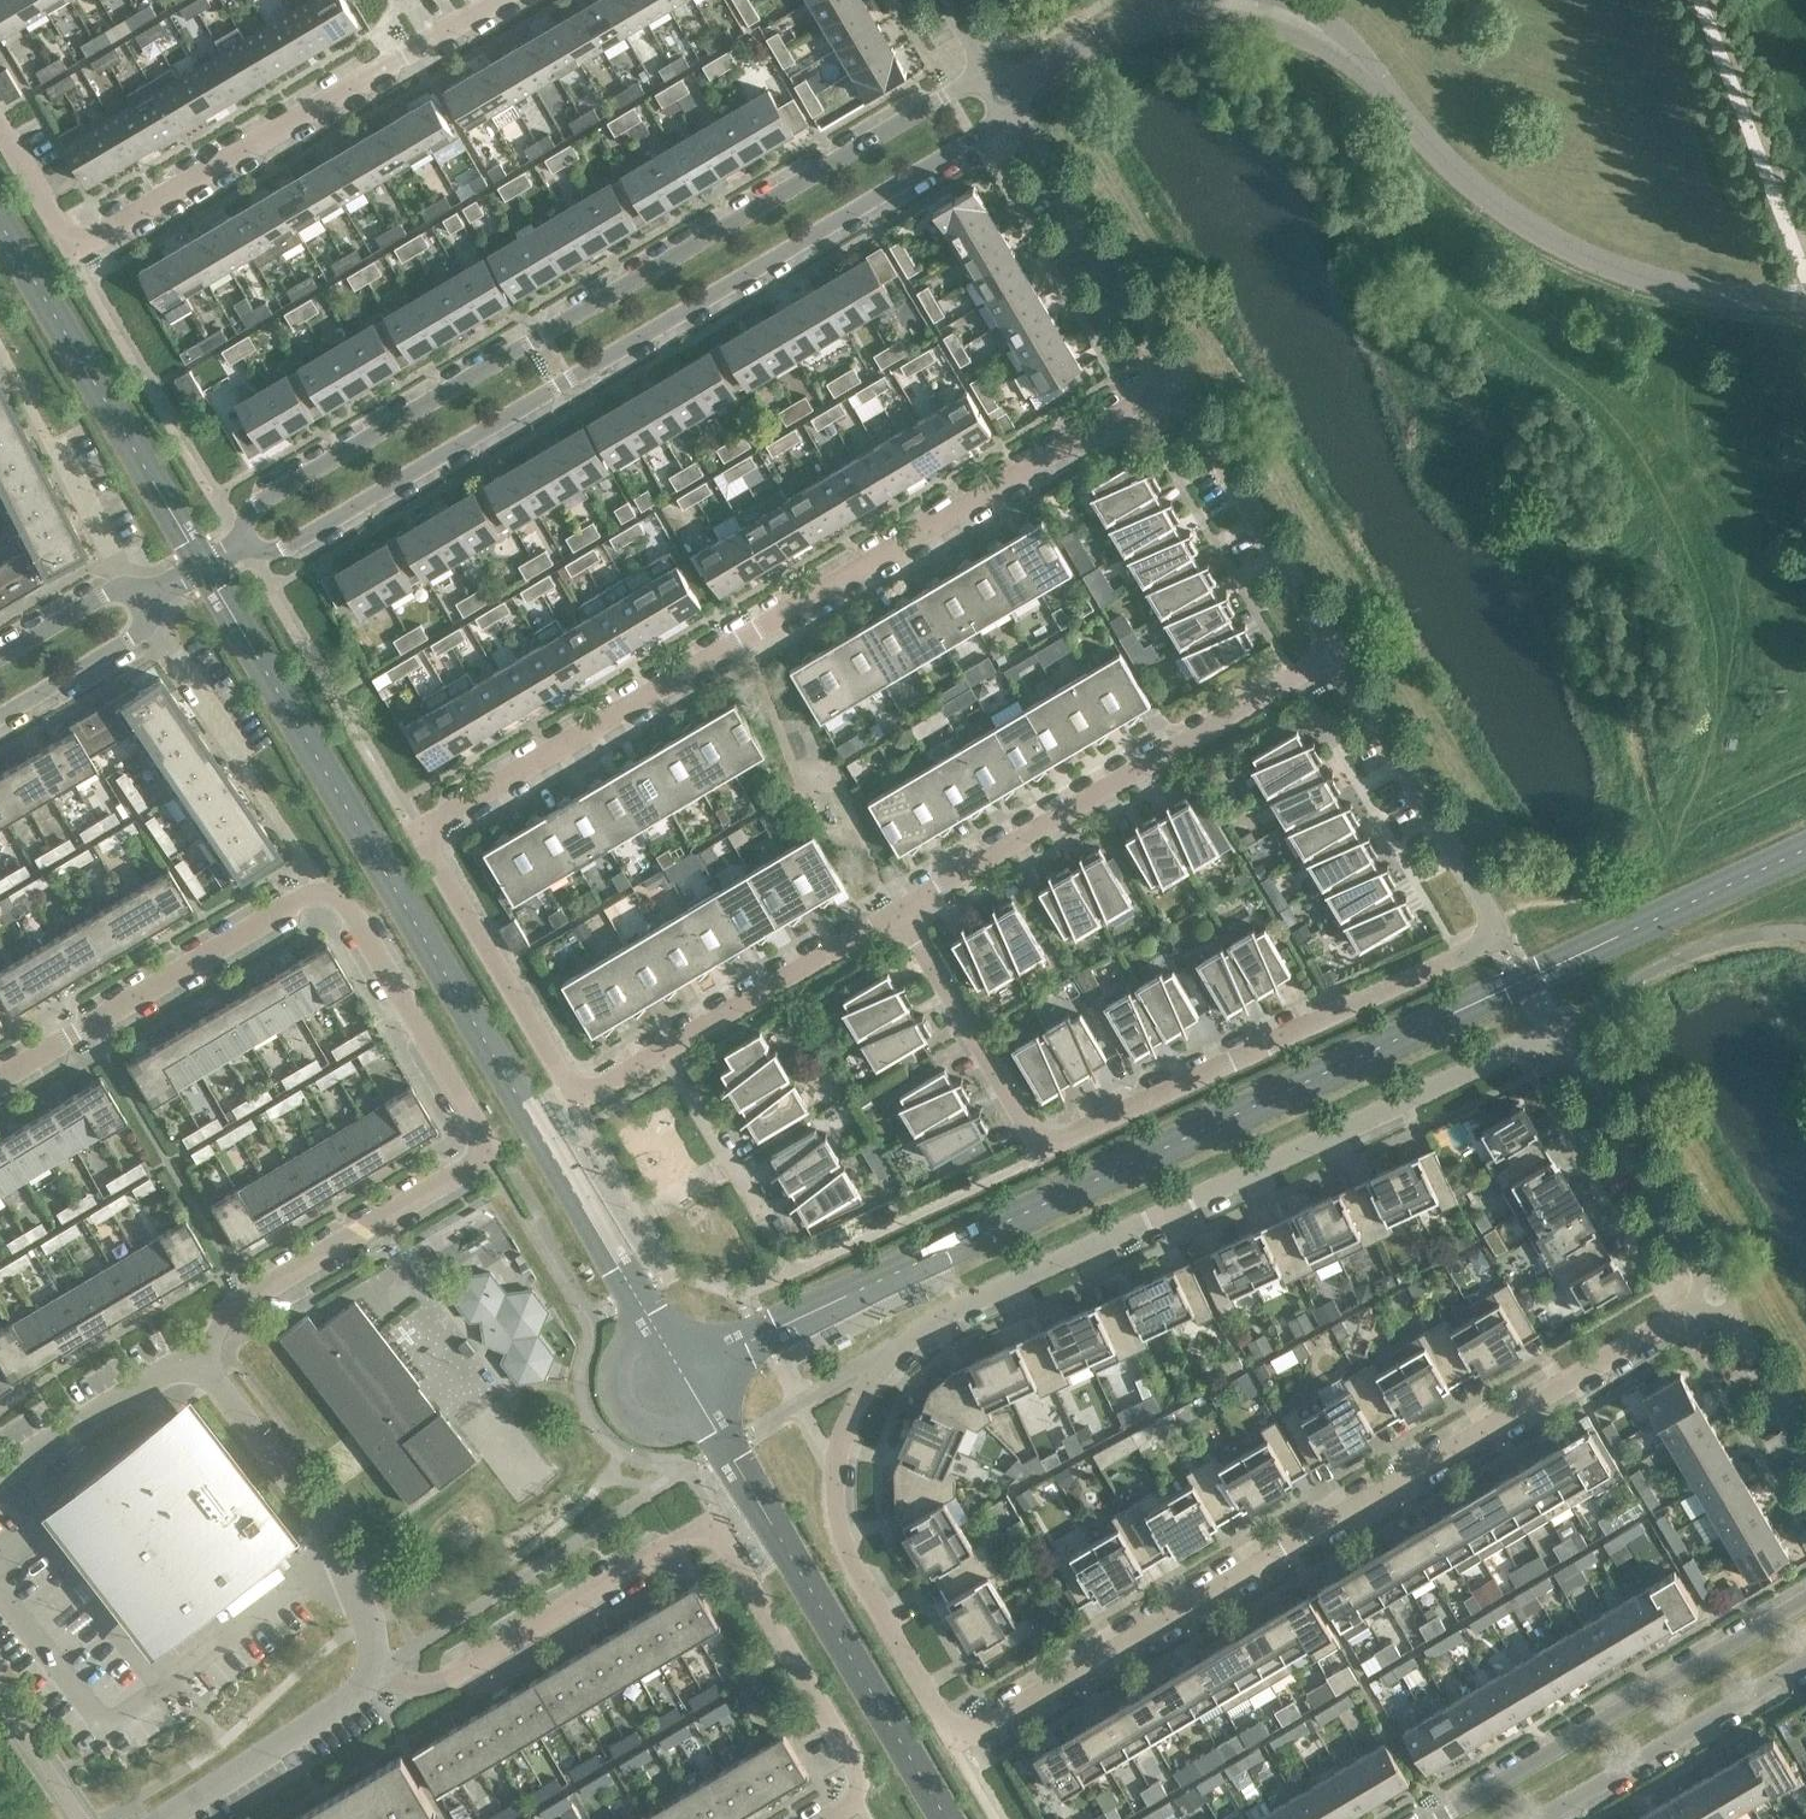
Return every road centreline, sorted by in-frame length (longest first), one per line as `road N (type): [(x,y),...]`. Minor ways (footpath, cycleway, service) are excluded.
road 1 (residential): [(1709,1293),(956,1745),(837,1535),(832,1464),(888,1361),(908,1340),(1560,1032)]
road 2 (unclassified): [(663,1046),(569,1100),(418,837),(1177,388)]
road 3 (residential): [(893,913),(1033,1163),(1501,938),(1336,657)]
road 4 (unclassified): [(1005,96),(1129,22),(1229,2),(1270,9),(1360,62),(1460,174),(1540,237),(1688,294),(1805,297)]
road 5 (residential): [(1005,96),(970,83),(841,156),(269,487),(254,527)]
road 6 (residential): [(254,527),(301,535),(328,519),(996,125),(1005,96)]
road 7 (residential): [(849,1804),(856,1770),(717,1537),(690,1536),(438,1685),(377,1691)]
road 8 (residential): [(0,1081),(269,915),(331,900),(487,1154)]
road 9 (unclassified): [(526,0),(74,254),(0,129)]
road 10 (unclassified): [(1336,657),(893,913)]
road 11 (unclassified): [(1805,1601),(1433,1818)]
road 12 (unclassified): [(377,1691),(368,1611),(206,1357)]
road 13 (residential): [(206,1357),(235,1307),(487,1154)]
road 14 (residential): [(1177,388),(1005,96)]
road 15 (residential): [(1336,657),(1177,388)]
road 16 (unclassified): [(1546,1818),(1805,1661)]
road 17 (residential): [(1709,1293),(1560,1032)]
road 18 (unclassified): [(893,913),(663,1046)]
road 19 (unclassified): [(795,1276),(663,1046)]
road 20 (residential): [(377,1691),(160,1818)]
road 21 (residential): [(0,1485),(206,1357)]
road 22 (residential): [(141,604),(255,781)]
road 23 (residential): [(1805,1463),(1709,1293)]
road 24 (residential): [(0,722),(118,642),(141,604)]
road 25 (residential): [(52,446),(141,604)]
road 26 (residential): [(141,604),(122,594),(72,594),(0,637)]
road 27 (unclassified): [(141,604),(254,527)]

